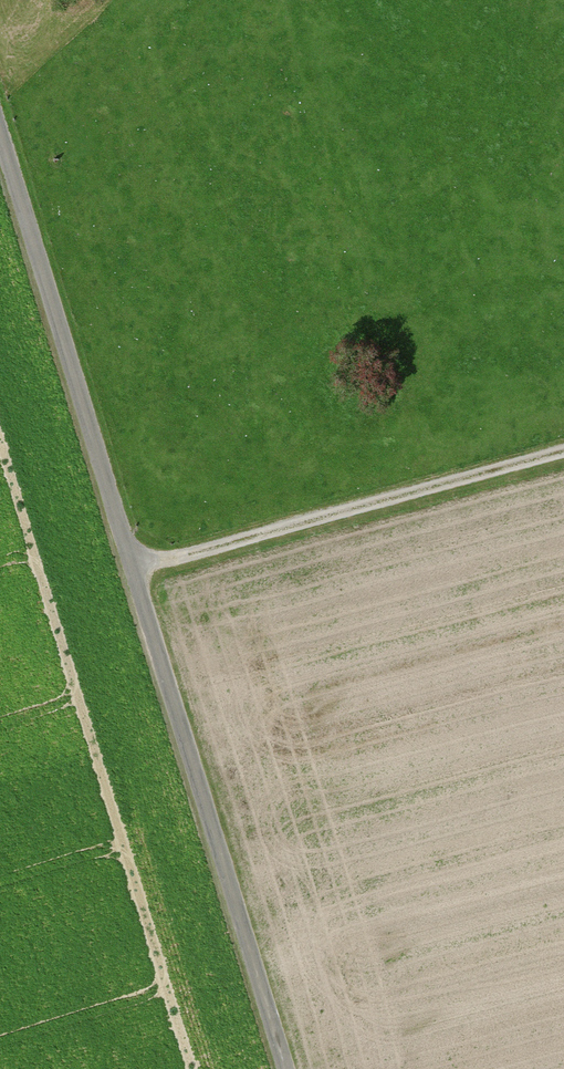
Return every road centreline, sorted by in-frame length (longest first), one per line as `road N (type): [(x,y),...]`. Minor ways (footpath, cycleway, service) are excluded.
road 1 (track): [(287,1068),(0,127)]
road 2 (track): [(563,455),(134,572)]

